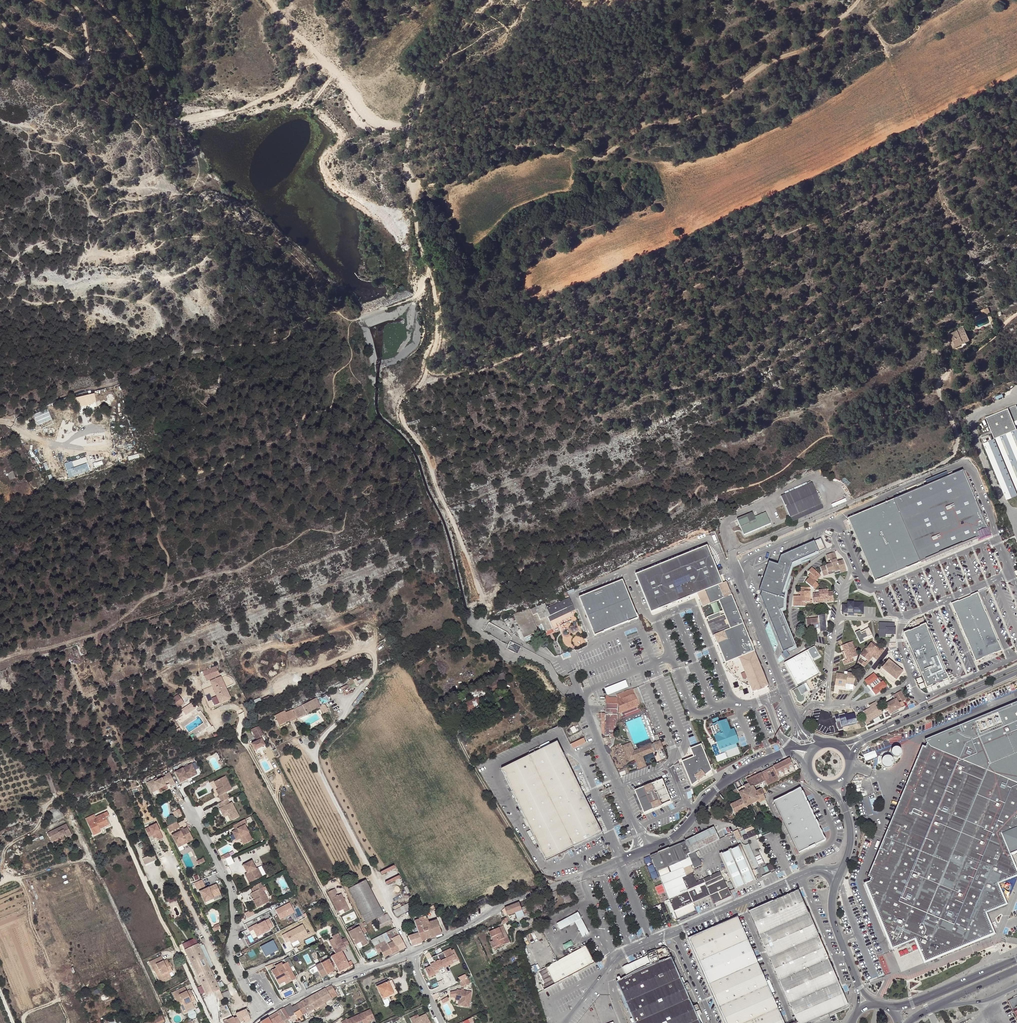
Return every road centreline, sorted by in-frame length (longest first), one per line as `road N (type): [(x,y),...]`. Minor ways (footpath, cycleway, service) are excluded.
road 1 (track): [(411,185),(439,332),(422,382),(487,369),(548,340),(597,333),(943,162)]
road 2 (track): [(411,185),(449,182),(507,148),(535,142),(594,159),(637,124),(690,116),(813,44),(851,0)]
road 3 (unclassified): [(946,373),(938,389),(957,437),(950,459),(732,557),(794,715)]
road 4 (residential): [(365,969),(239,735),(240,714)]
road 5 (residential): [(413,952),(315,762),(319,741),(343,715)]
road 6 (track): [(232,571),(147,597),(99,634),(0,661)]
road 7 (unclassified): [(413,952),(503,905),(639,855)]
road 8 (residential): [(266,1014),(230,959),(230,886),(184,800)]
road 9 (unclassified): [(1016,668),(838,745)]
road 10 (unclassified): [(850,761),(861,742),(1016,673)]
road 11 (unclassified): [(673,932),(815,870),(840,874)]
road 12 (unclassified): [(782,753),(718,786),(678,835),(655,848)]
road 13 (unclassified): [(629,817),(573,674)]
road 14 (residential): [(837,547),(801,573),(789,610),(800,638),(834,647)]
road 15 (secondary): [(1016,959),(888,1007)]
road 16 (track): [(299,66),(334,71),(369,118),(402,130)]

